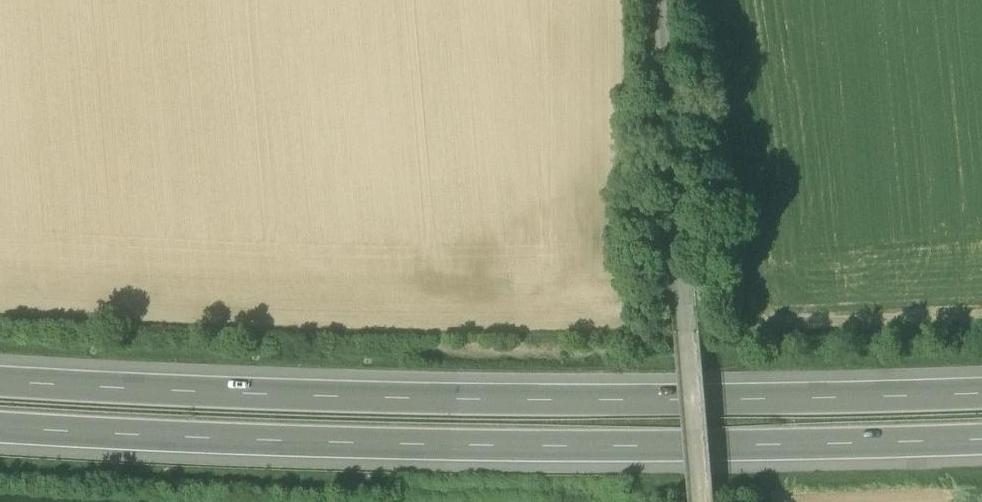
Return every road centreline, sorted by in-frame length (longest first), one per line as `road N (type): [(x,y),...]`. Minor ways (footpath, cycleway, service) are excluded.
road 1 (motorway): [(0,427),(368,443),(825,450),(981,444)]
road 2 (motorway): [(981,397),(583,400),(0,383)]
road 3 (track): [(704,501),(659,0)]

